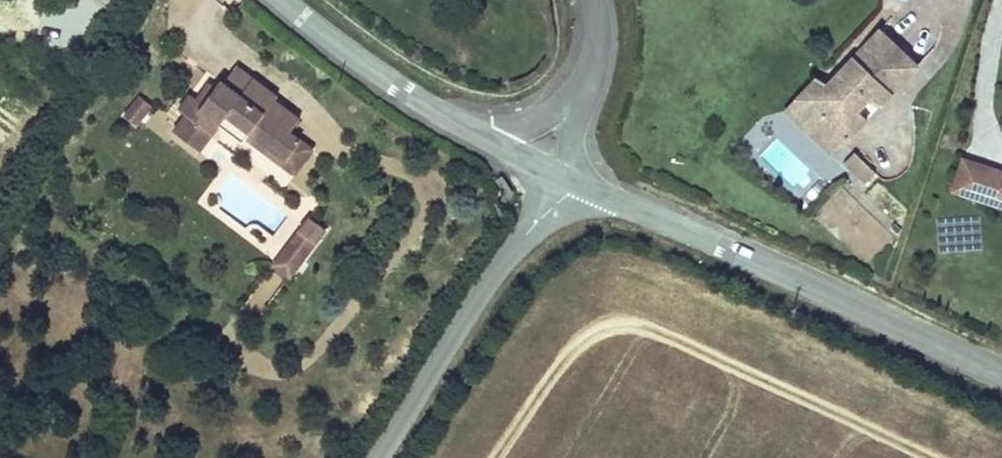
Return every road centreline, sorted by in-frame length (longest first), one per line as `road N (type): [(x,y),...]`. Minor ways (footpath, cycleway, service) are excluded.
road 1 (unclassified): [(1001,376),(573,181)]
road 2 (residential): [(372,457),(471,310),(573,181)]
road 3 (unclassified): [(501,147),(401,90),(282,0)]

